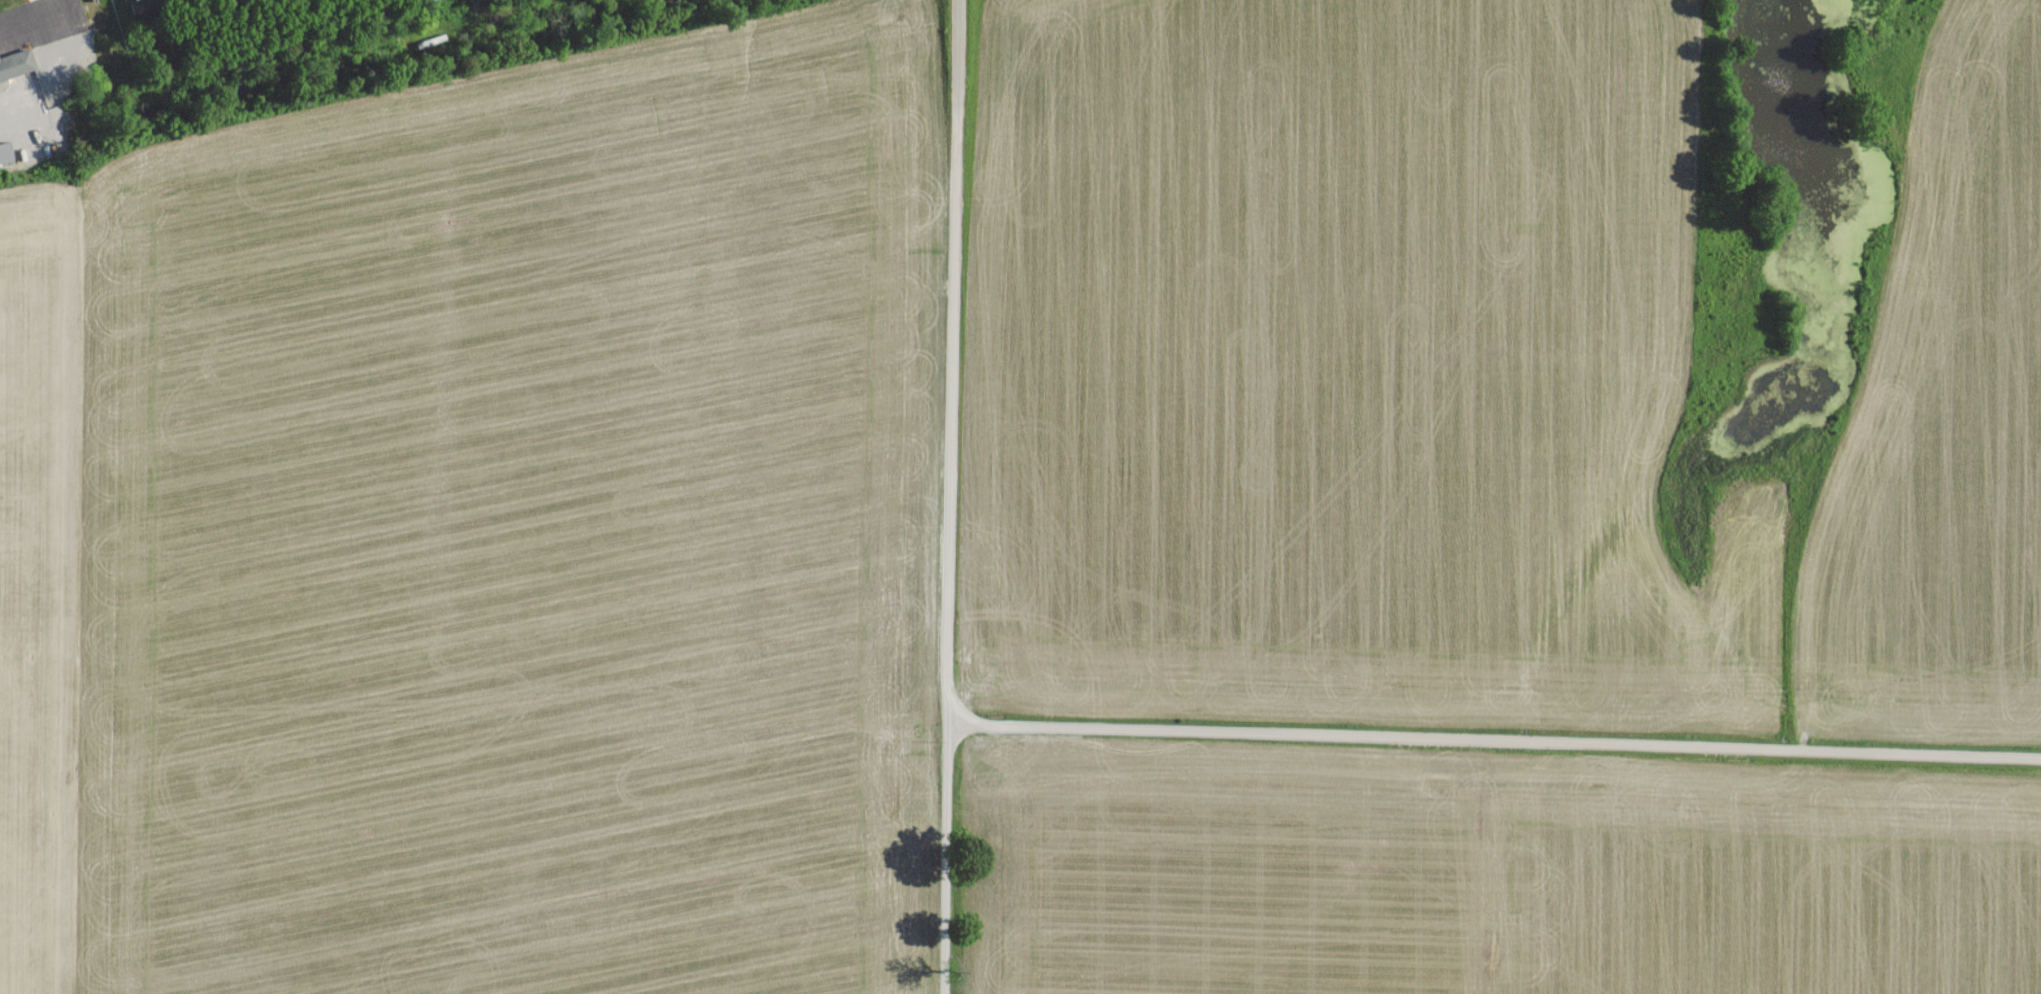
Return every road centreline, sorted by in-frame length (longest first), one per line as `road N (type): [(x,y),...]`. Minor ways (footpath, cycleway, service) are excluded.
road 1 (residential): [(2040,754),(948,725)]
road 2 (residential): [(946,993),(959,0)]

